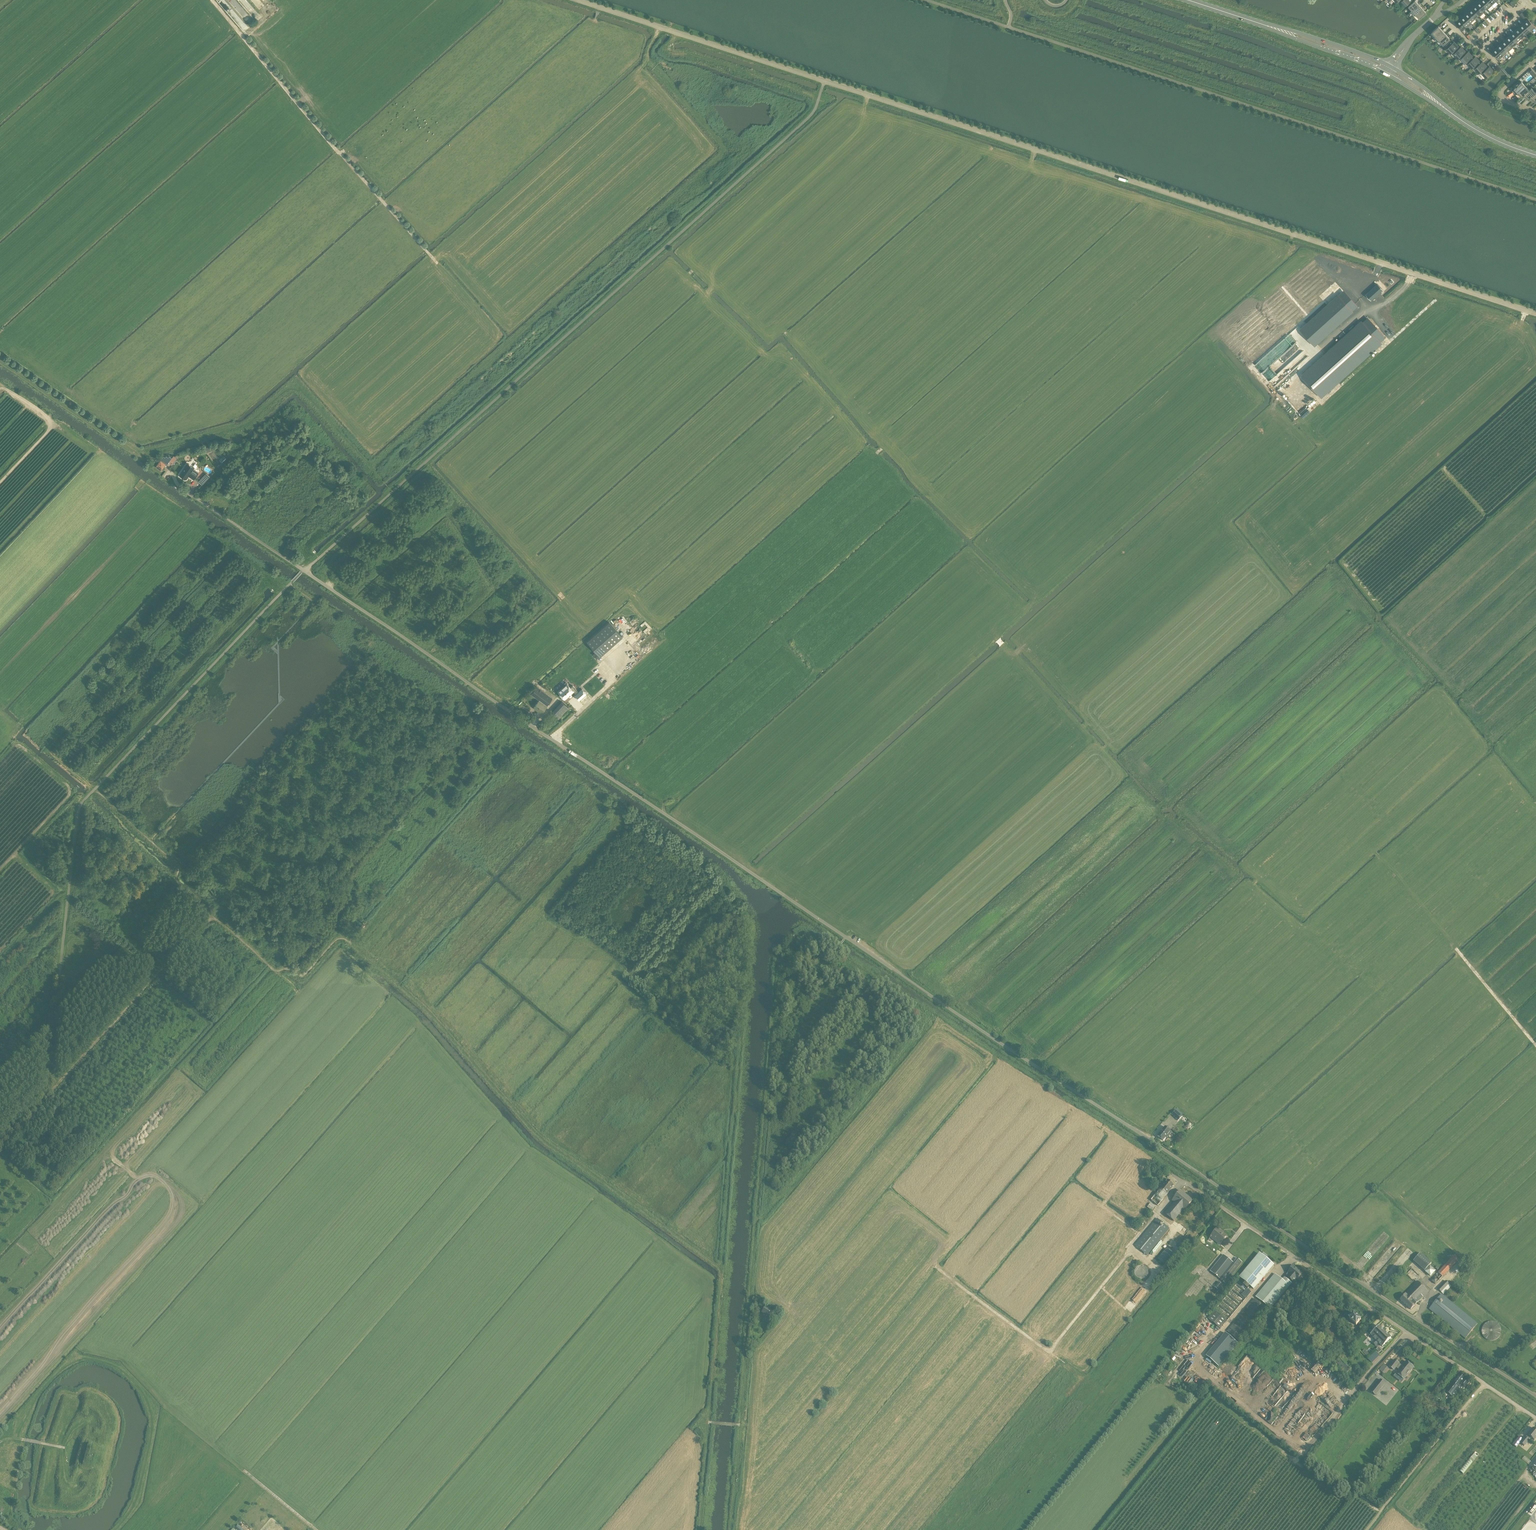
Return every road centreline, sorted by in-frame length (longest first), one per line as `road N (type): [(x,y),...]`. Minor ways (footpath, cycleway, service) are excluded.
road 1 (unclassified): [(1535,1395),(195,498)]
road 2 (unclassified): [(1535,315),(577,0)]
road 3 (track): [(372,468),(727,152),(650,61),(660,27)]
road 4 (track): [(1183,1181),(1050,1352),(874,1215),(775,1330)]
road 5 (track): [(836,952),(802,933),(776,963),(739,1424)]
road 6 (unclassified): [(1535,1417),(1183,1181)]
road 7 (track): [(756,1222),(923,1031),(919,1008),(836,952)]
road 8 (track): [(214,0),(437,264)]
road 9 (track): [(45,1444),(65,1392),(93,1389),(116,1410),(117,1438),(96,1503),(73,1514),(38,1510),(32,1502)]
road 10 (track): [(47,1095),(213,917)]
road 11 (secondary): [(1188,0),(1386,69)]
road 12 (track): [(1366,1529),(1485,1384)]
road 13 (track): [(351,944),(338,939),(298,976),(274,971),(213,917)]
road 14 (track): [(185,1063),(206,1083),(293,989),(303,996)]
road 15 (secondary): [(1394,73),(1476,130),(1535,155)]
road 16 (track): [(185,1063),(272,969)]
road 17 (track): [(177,882),(85,798)]

